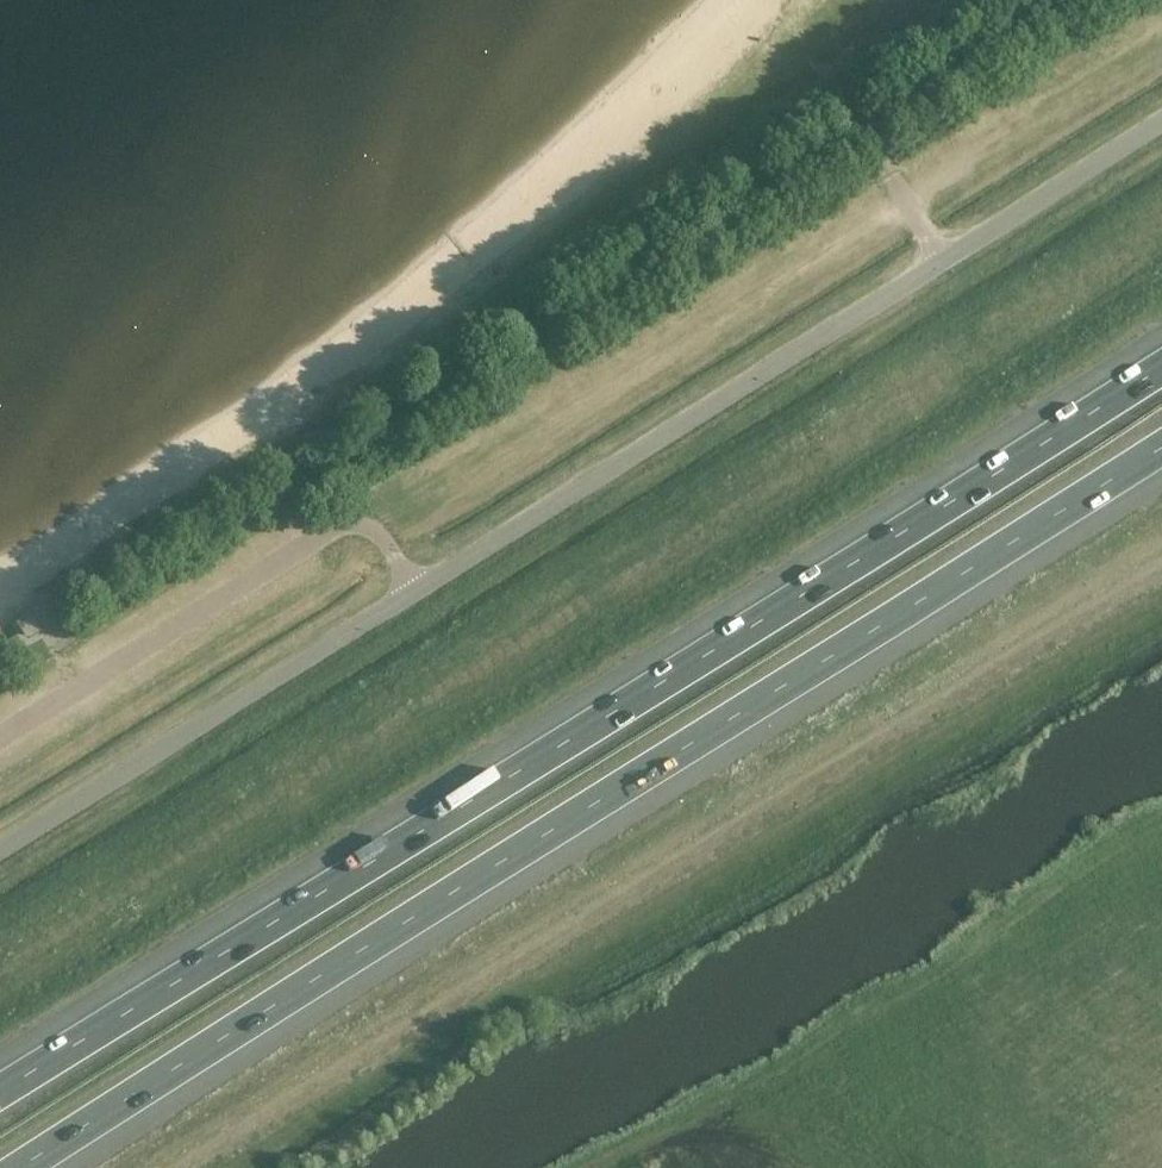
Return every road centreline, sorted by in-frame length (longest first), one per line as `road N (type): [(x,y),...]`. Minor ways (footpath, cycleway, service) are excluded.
road 1 (motorway): [(1161,362),(0,1088)]
road 2 (unclassified): [(1161,125),(0,849)]
road 3 (motorway): [(30,1167),(1161,453)]
road 4 (track): [(1161,31),(574,409),(368,529)]

